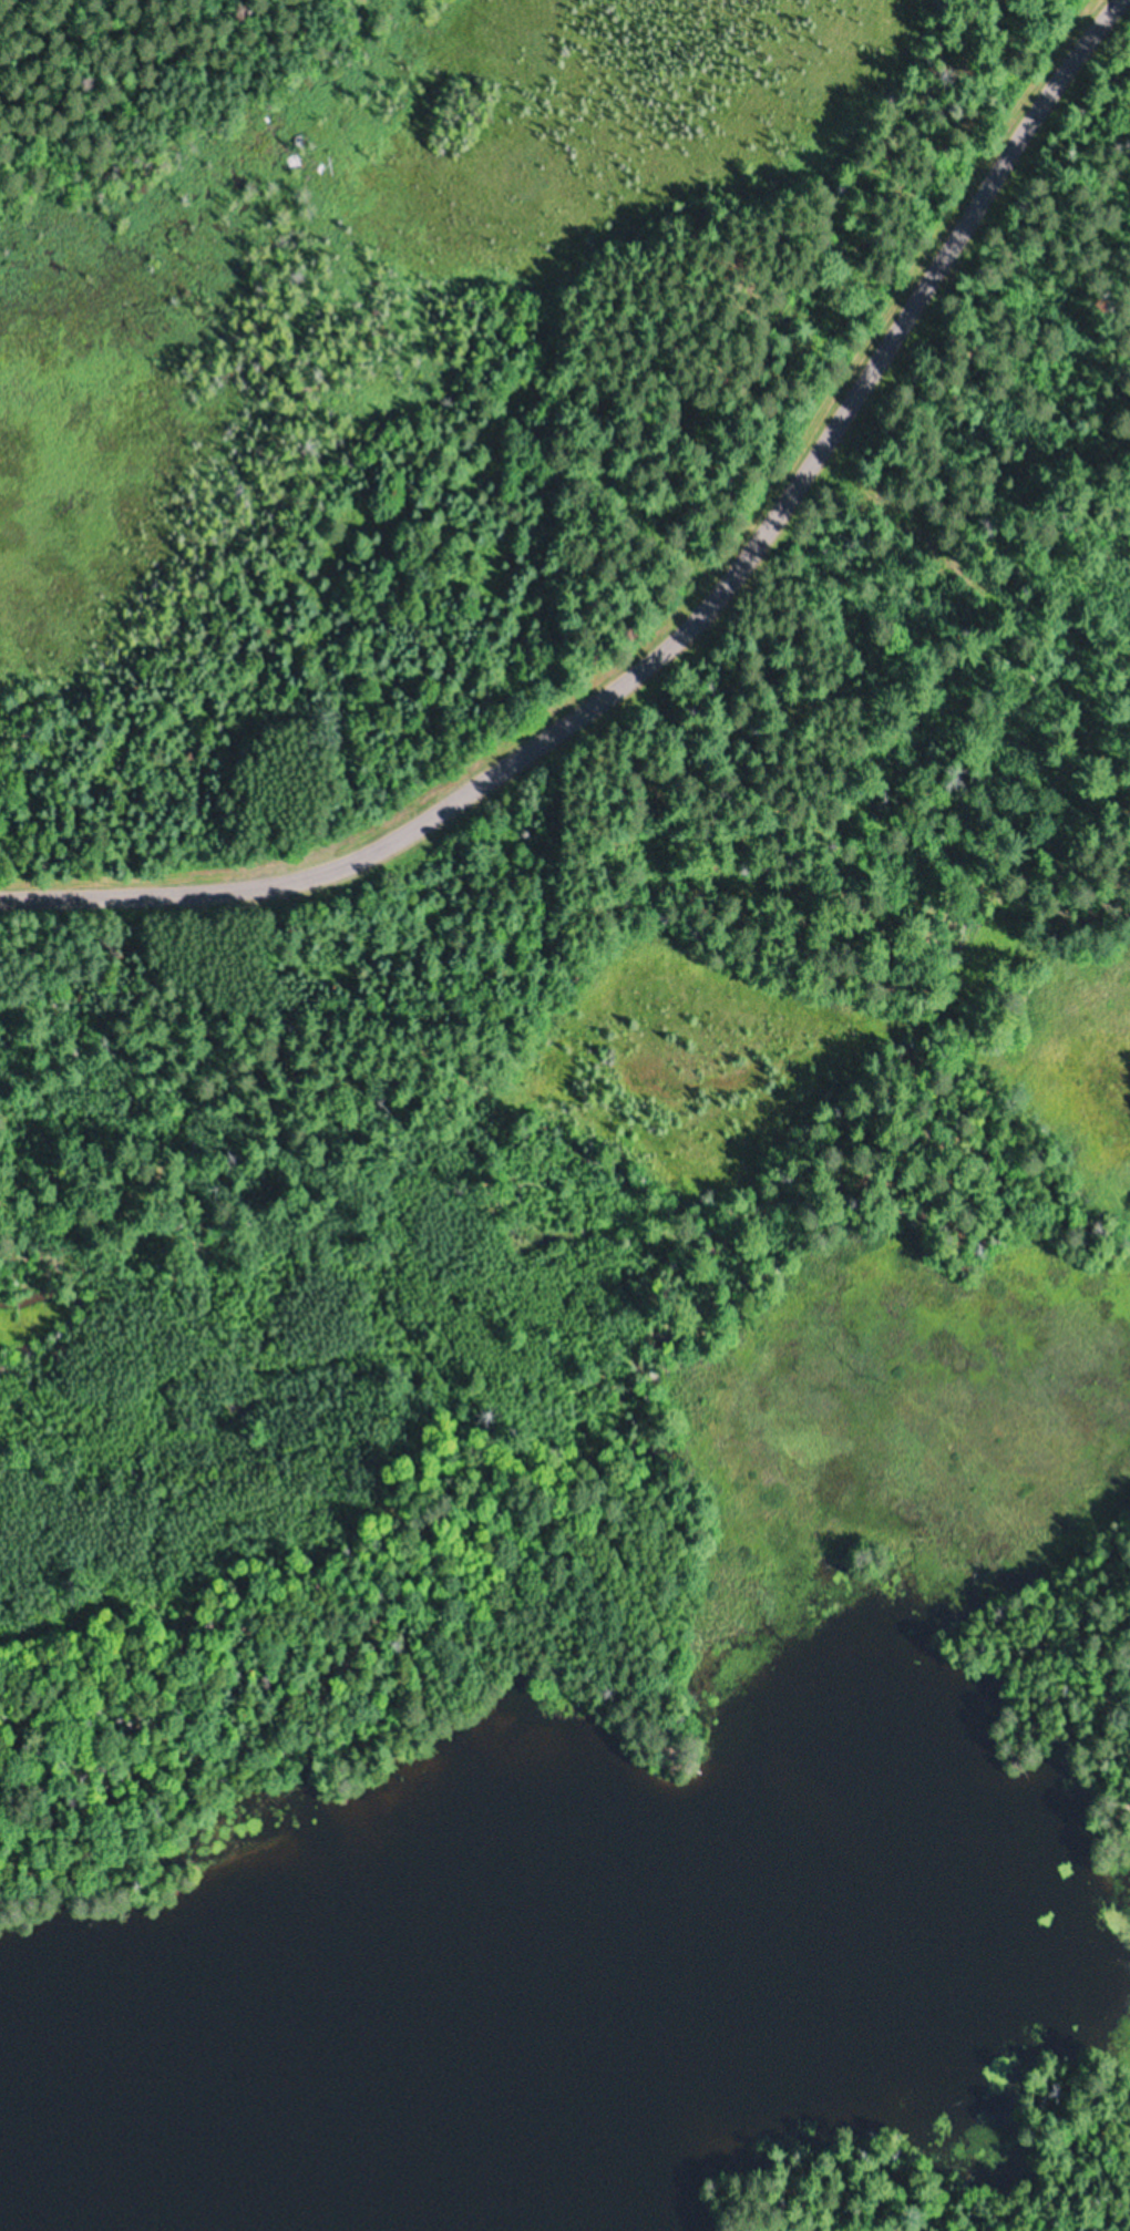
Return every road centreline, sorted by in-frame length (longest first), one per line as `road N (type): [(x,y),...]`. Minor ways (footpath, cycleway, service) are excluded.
road 1 (residential): [(0,879),(282,860),(465,805),(602,717),(784,533),(1090,17),(1107,0)]

